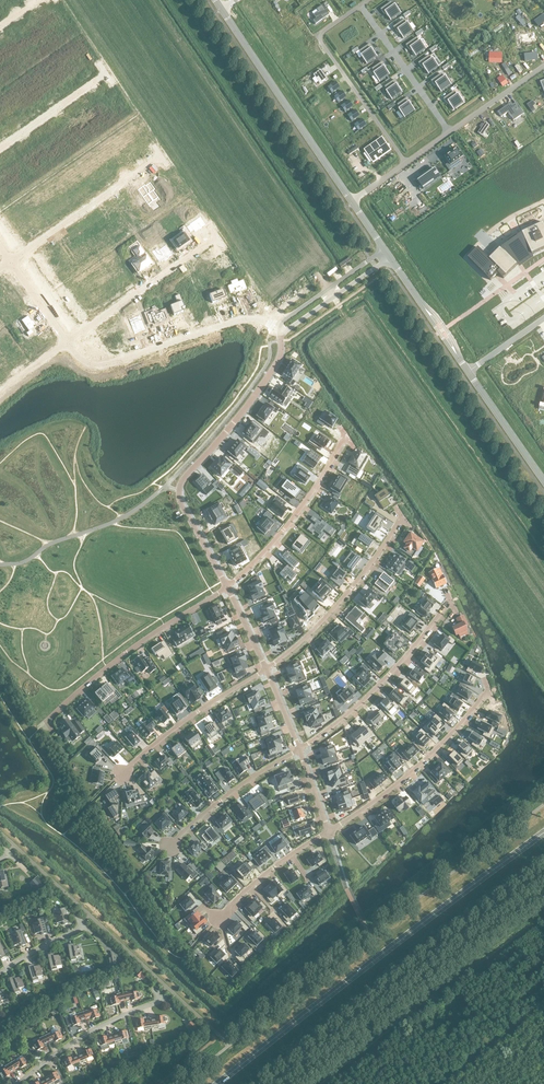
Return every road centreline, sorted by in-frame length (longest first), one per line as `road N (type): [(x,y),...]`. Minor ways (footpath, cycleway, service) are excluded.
road 1 (secondary): [(218,1083),(543,832)]
road 2 (residential): [(230,587),(179,488),(271,372),(282,334)]
road 3 (residential): [(54,730),(47,719),(90,681),(230,587)]
road 4 (tertiary): [(351,201),(222,9)]
road 5 (residential): [(67,344),(98,365),(247,319),(277,326)]
road 6 (residential): [(450,598),(394,671),(299,749)]
road 7 (residential): [(489,690),(413,771),(329,831)]
road 8 (residential): [(406,163),(318,35),(361,5)]
road 9 (residential): [(403,517),(318,626),(267,668)]
road 10 (residential): [(346,438),(290,523),(230,587)]
road 11 (residential): [(118,775),(267,668)]
road 12 (residential): [(215,240),(67,344)]
road 13 (residential): [(152,160),(10,261)]
road 14 (residential): [(18,1083),(96,1029),(166,999)]
road 15 (residential): [(170,849),(219,803),(299,749)]
road 16 (residential): [(449,132),(361,5)]
road 17 (residential): [(215,920),(329,831)]
road 18 (tertiary): [(543,479),(469,371)]
road 19 (residential): [(101,78),(0,148)]

